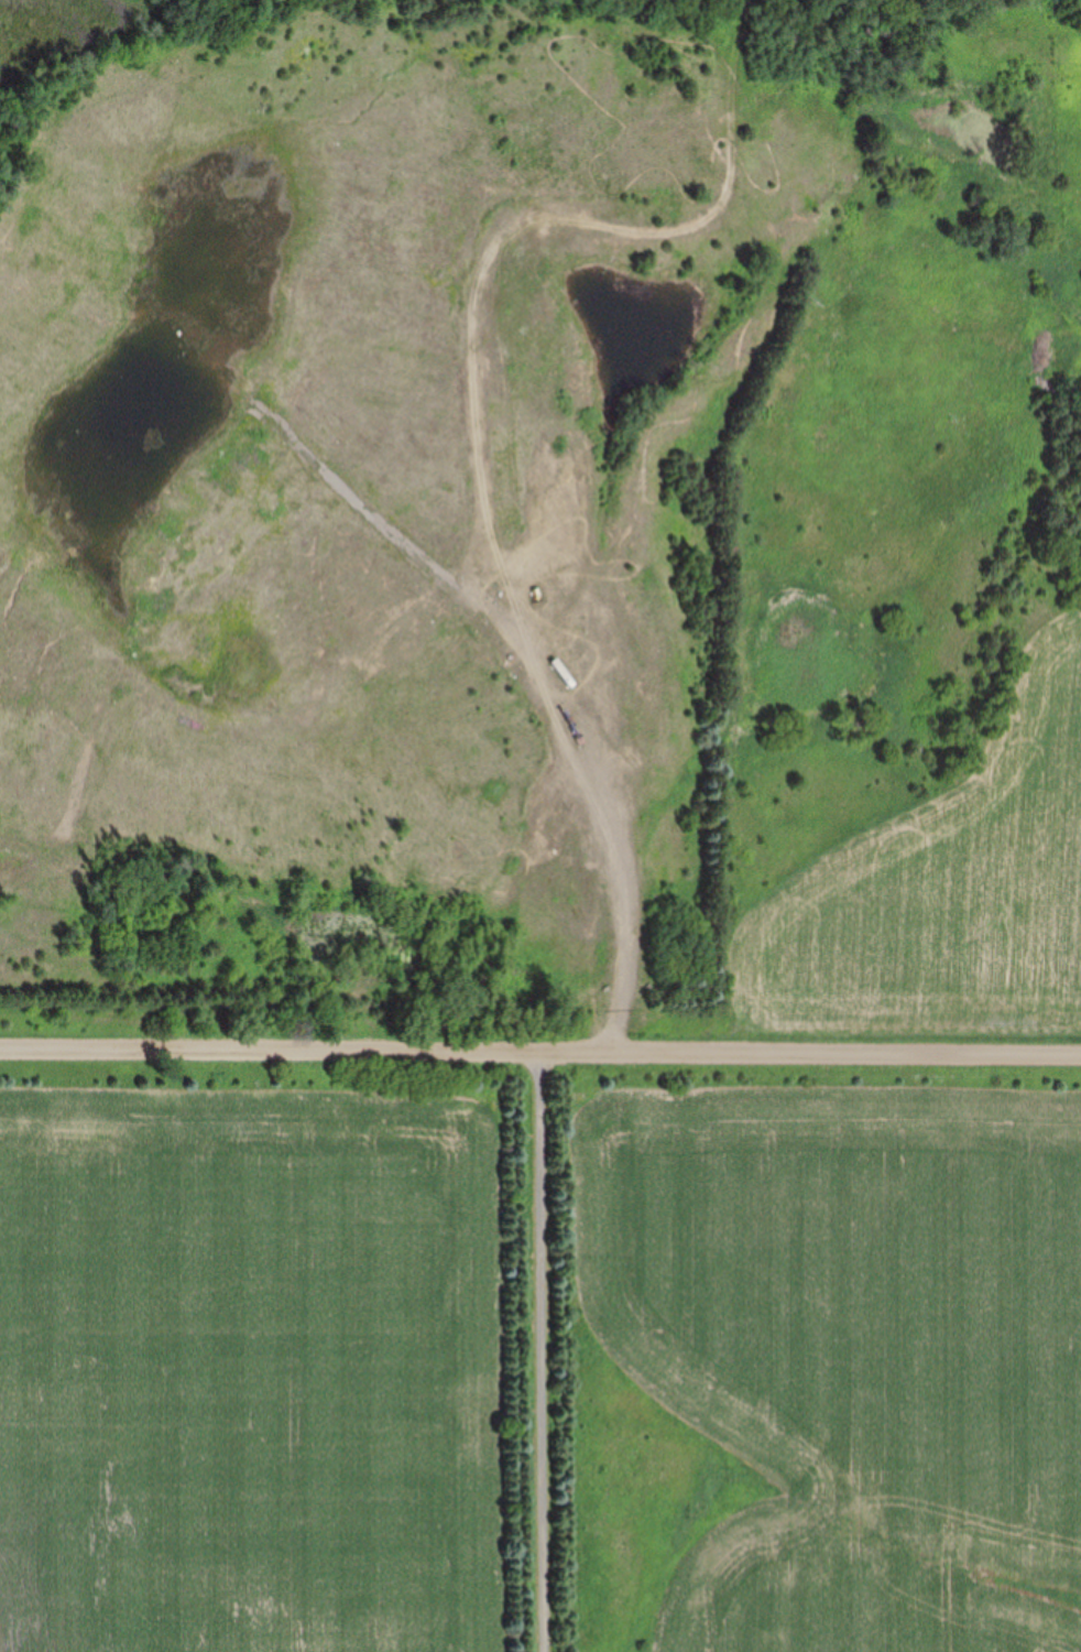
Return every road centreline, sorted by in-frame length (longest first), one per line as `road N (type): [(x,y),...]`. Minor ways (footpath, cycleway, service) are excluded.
road 1 (residential): [(0,1053),(1080,1052)]

